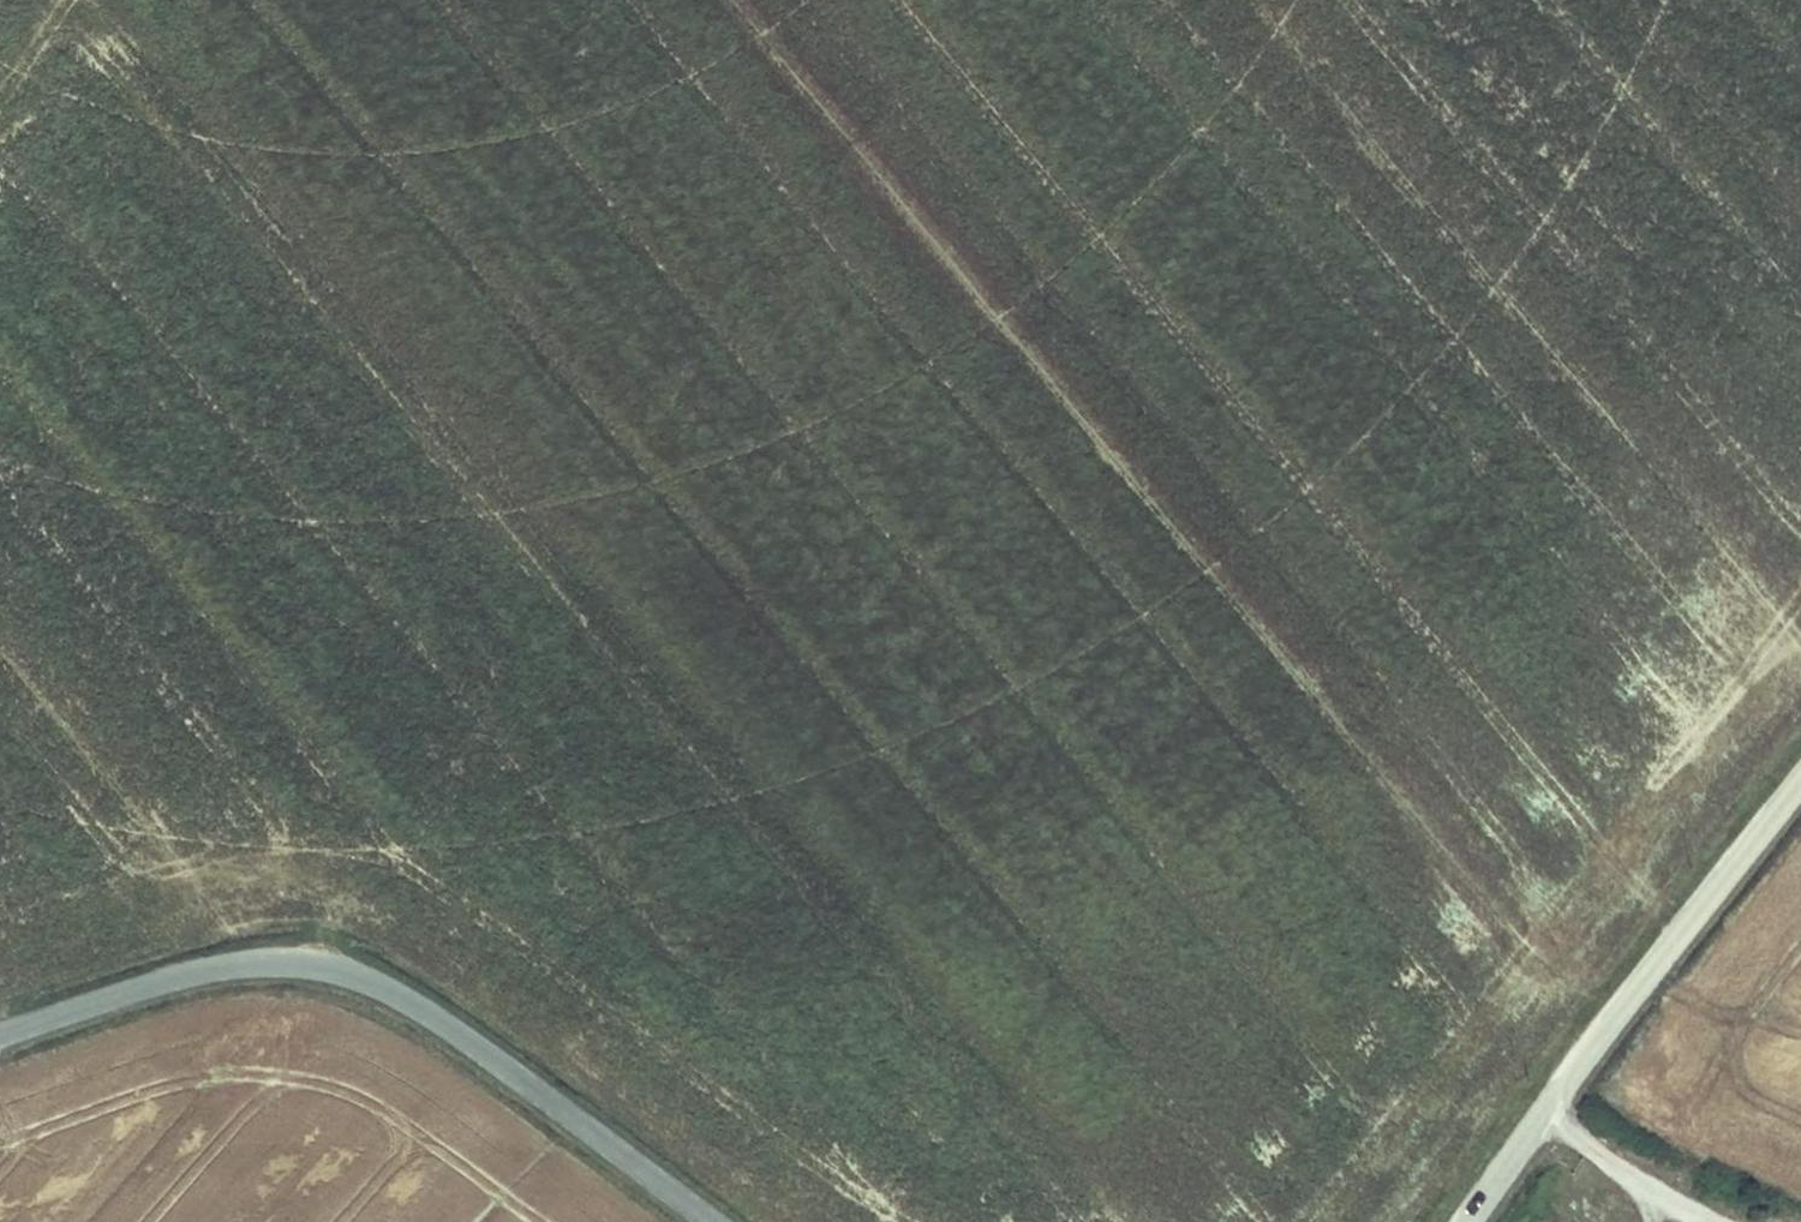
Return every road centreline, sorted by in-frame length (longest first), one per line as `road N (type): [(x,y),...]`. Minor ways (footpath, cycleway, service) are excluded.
road 1 (unclassified): [(0,1049),(357,936),(745,1221)]
road 2 (unclassified): [(1520,1221),(1800,804)]

